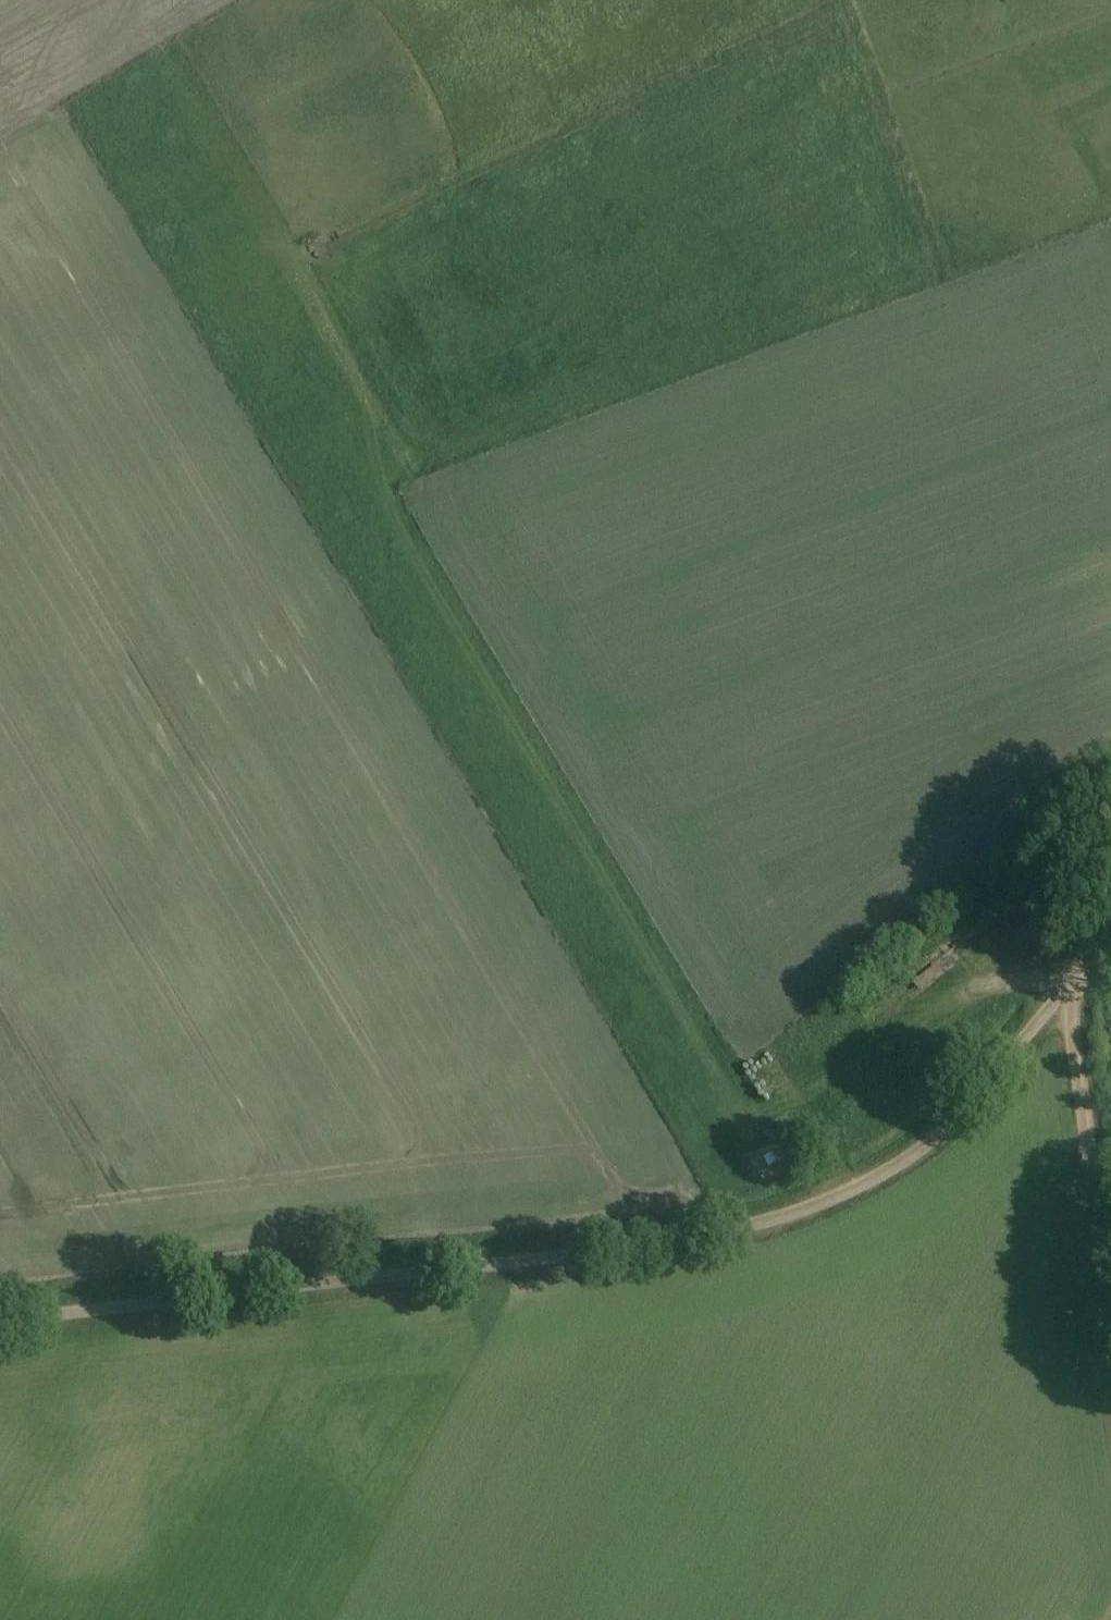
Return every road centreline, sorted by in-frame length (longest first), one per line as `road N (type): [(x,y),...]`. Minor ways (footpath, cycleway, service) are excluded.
road 1 (unclassified): [(0,1320),(767,1220),(851,1189),(917,1152),(1110,935)]
road 2 (track): [(1071,988),(1110,1319)]

